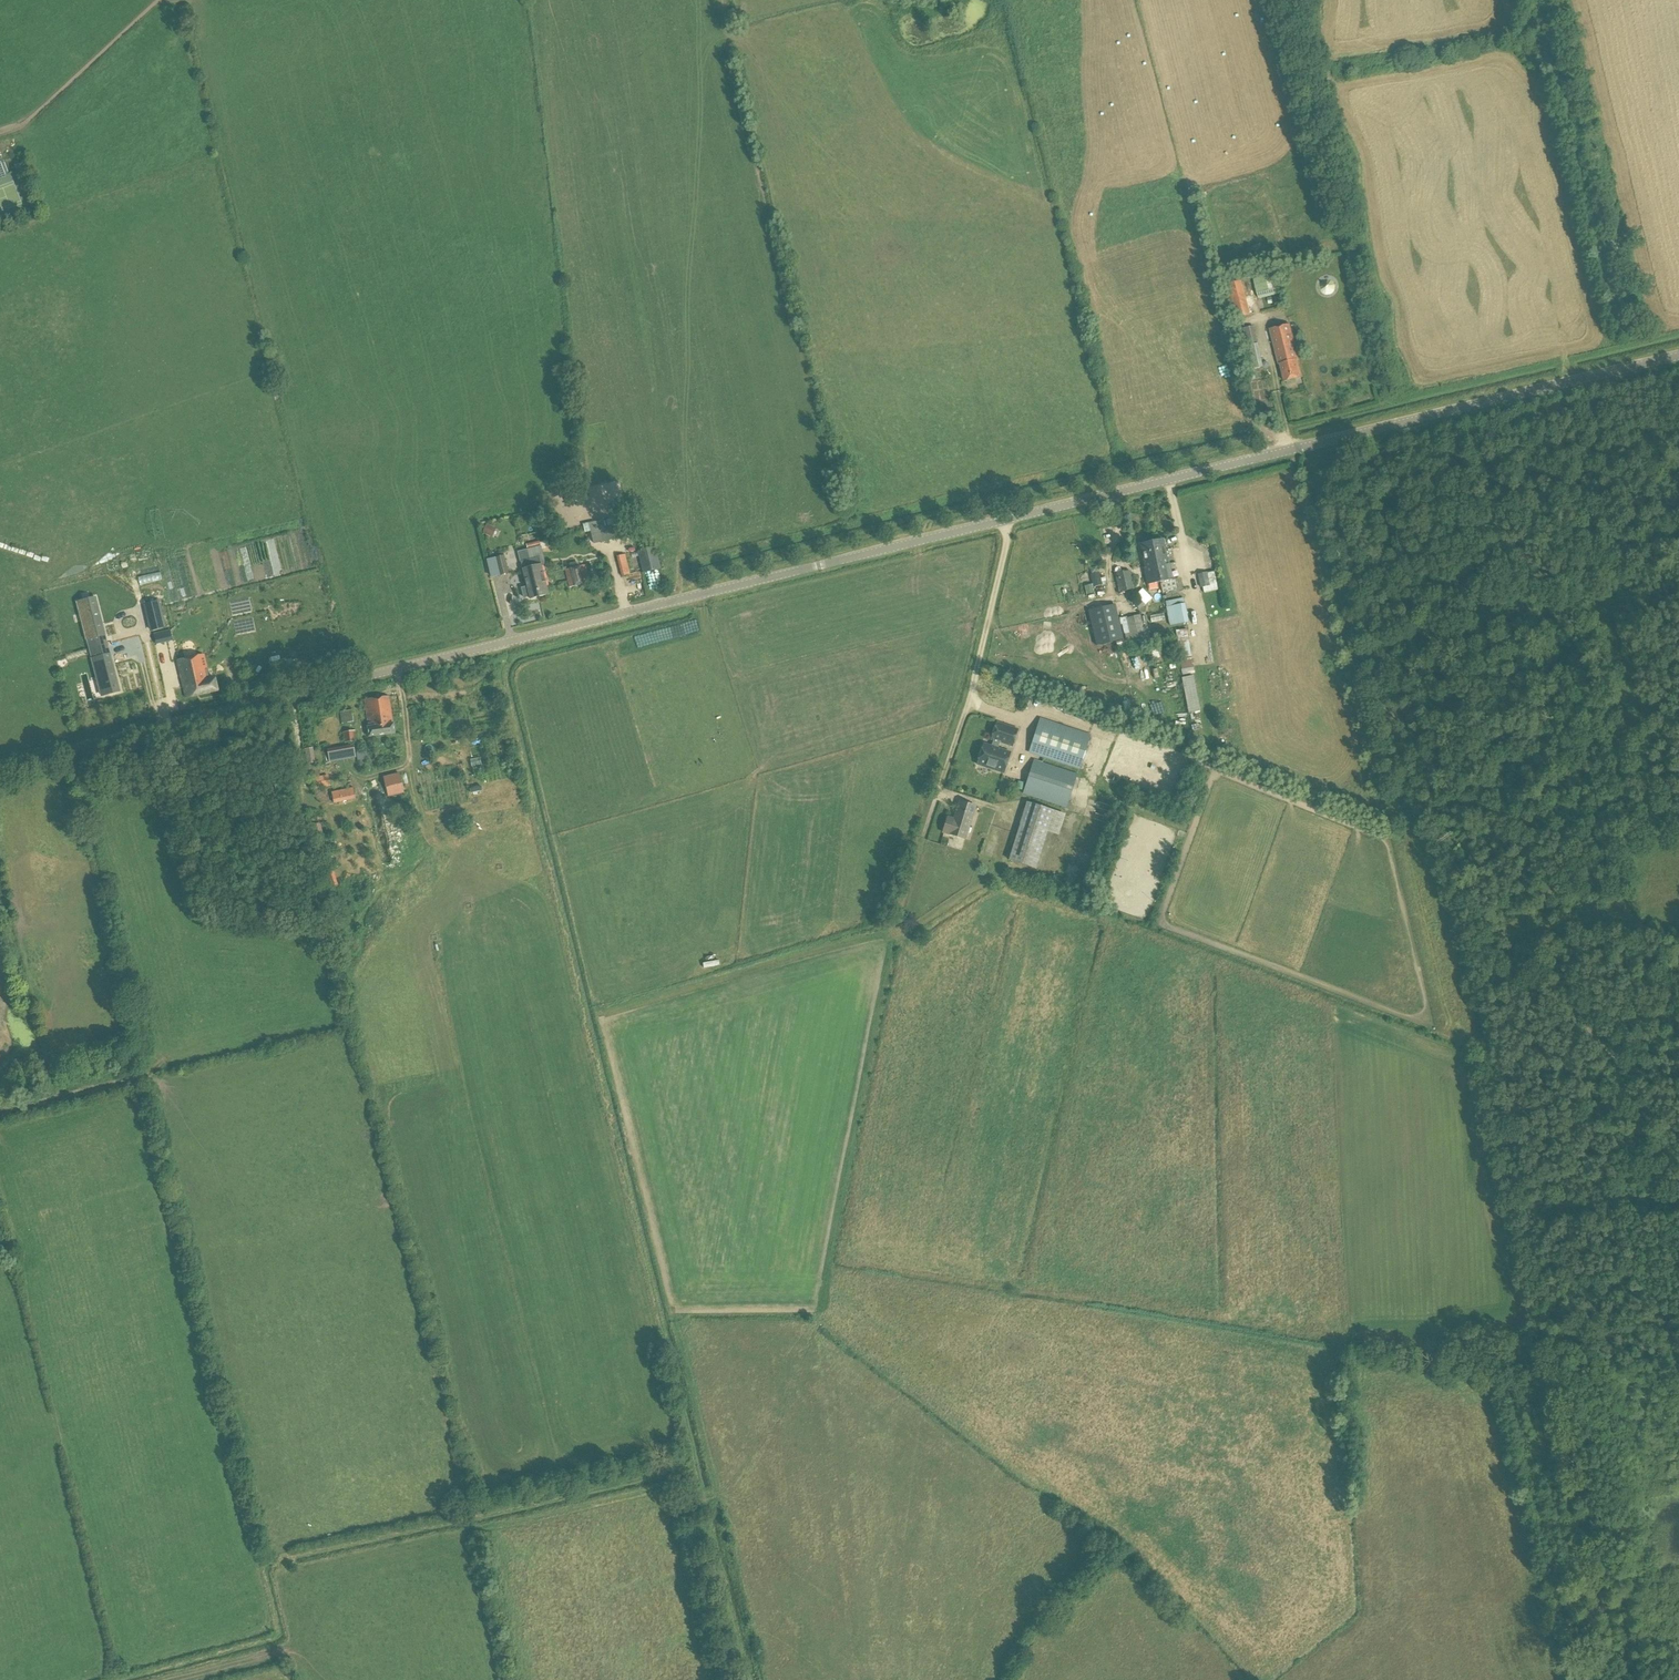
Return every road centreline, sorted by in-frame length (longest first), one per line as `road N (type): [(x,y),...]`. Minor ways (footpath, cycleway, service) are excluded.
road 1 (tertiary): [(0,767),(1678,356)]
road 2 (track): [(1662,1197),(1633,1077),(1545,977),(1472,952),(1450,861),(1404,818),(1311,445)]
road 3 (track): [(160,1070),(0,1111)]

